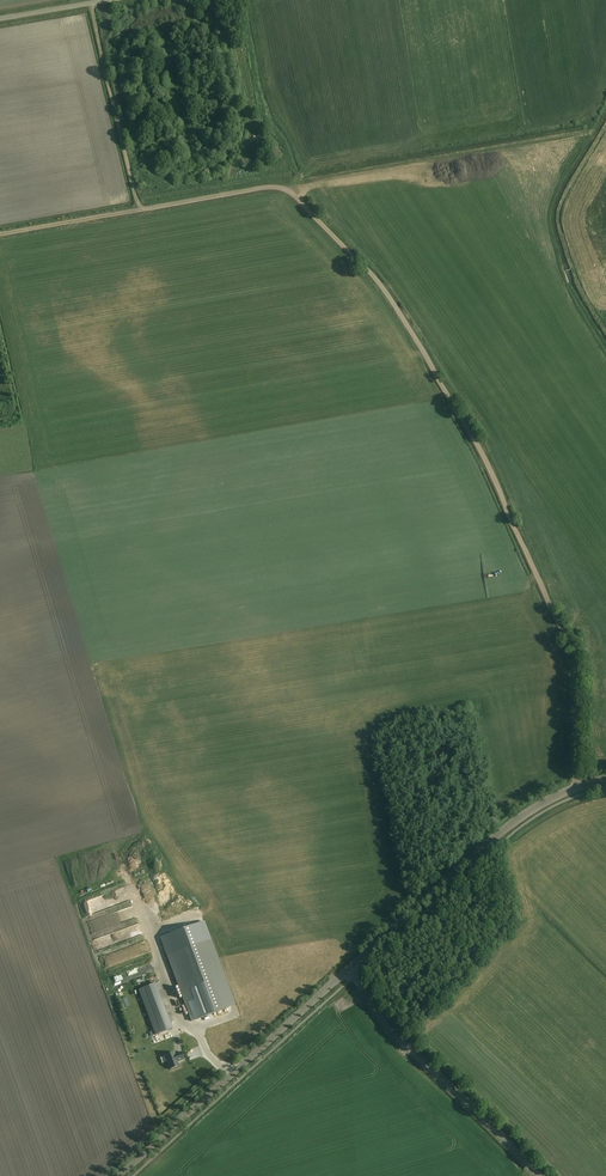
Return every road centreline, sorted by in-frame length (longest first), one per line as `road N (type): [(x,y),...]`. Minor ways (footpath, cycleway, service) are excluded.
road 1 (track): [(574,787),(576,662),(480,447),(377,281),(293,196),(267,187),(0,234)]
road 2 (tertiary): [(348,968),(519,818),(605,778)]
road 3 (tertiary): [(118,1175),(348,968)]
road 4 (unclassified): [(537,1175),(383,1023),(348,968)]
road 5 (track): [(91,3),(139,209)]

